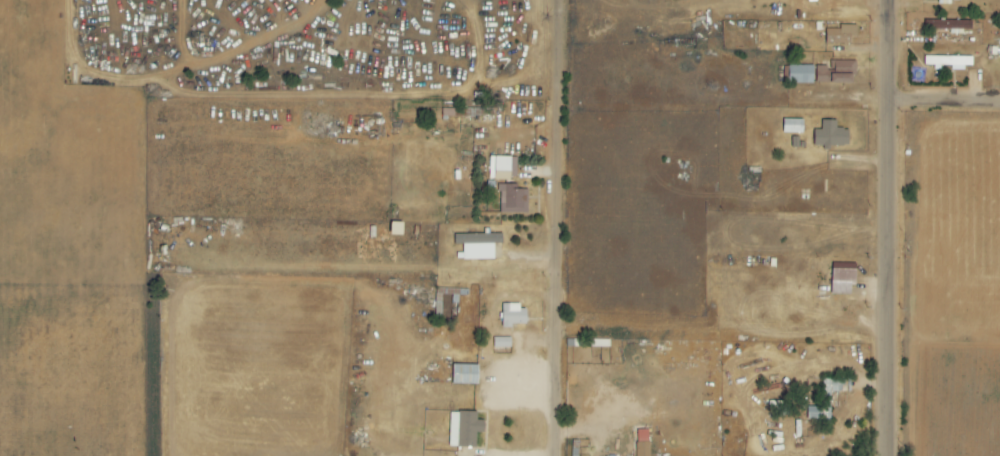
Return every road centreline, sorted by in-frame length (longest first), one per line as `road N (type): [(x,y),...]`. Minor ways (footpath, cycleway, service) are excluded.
road 1 (residential): [(562,455),(566,0)]
road 2 (residential): [(893,455),(897,0)]

